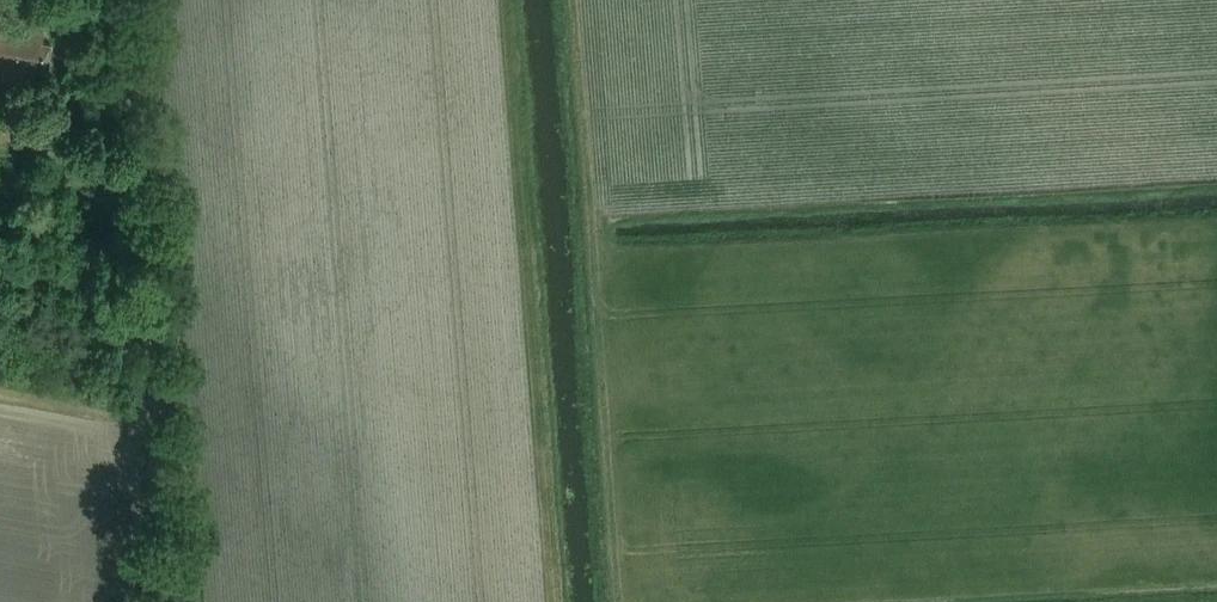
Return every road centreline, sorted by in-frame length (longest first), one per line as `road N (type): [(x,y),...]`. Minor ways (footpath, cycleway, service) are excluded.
road 1 (unclassified): [(170,601),(126,0)]

